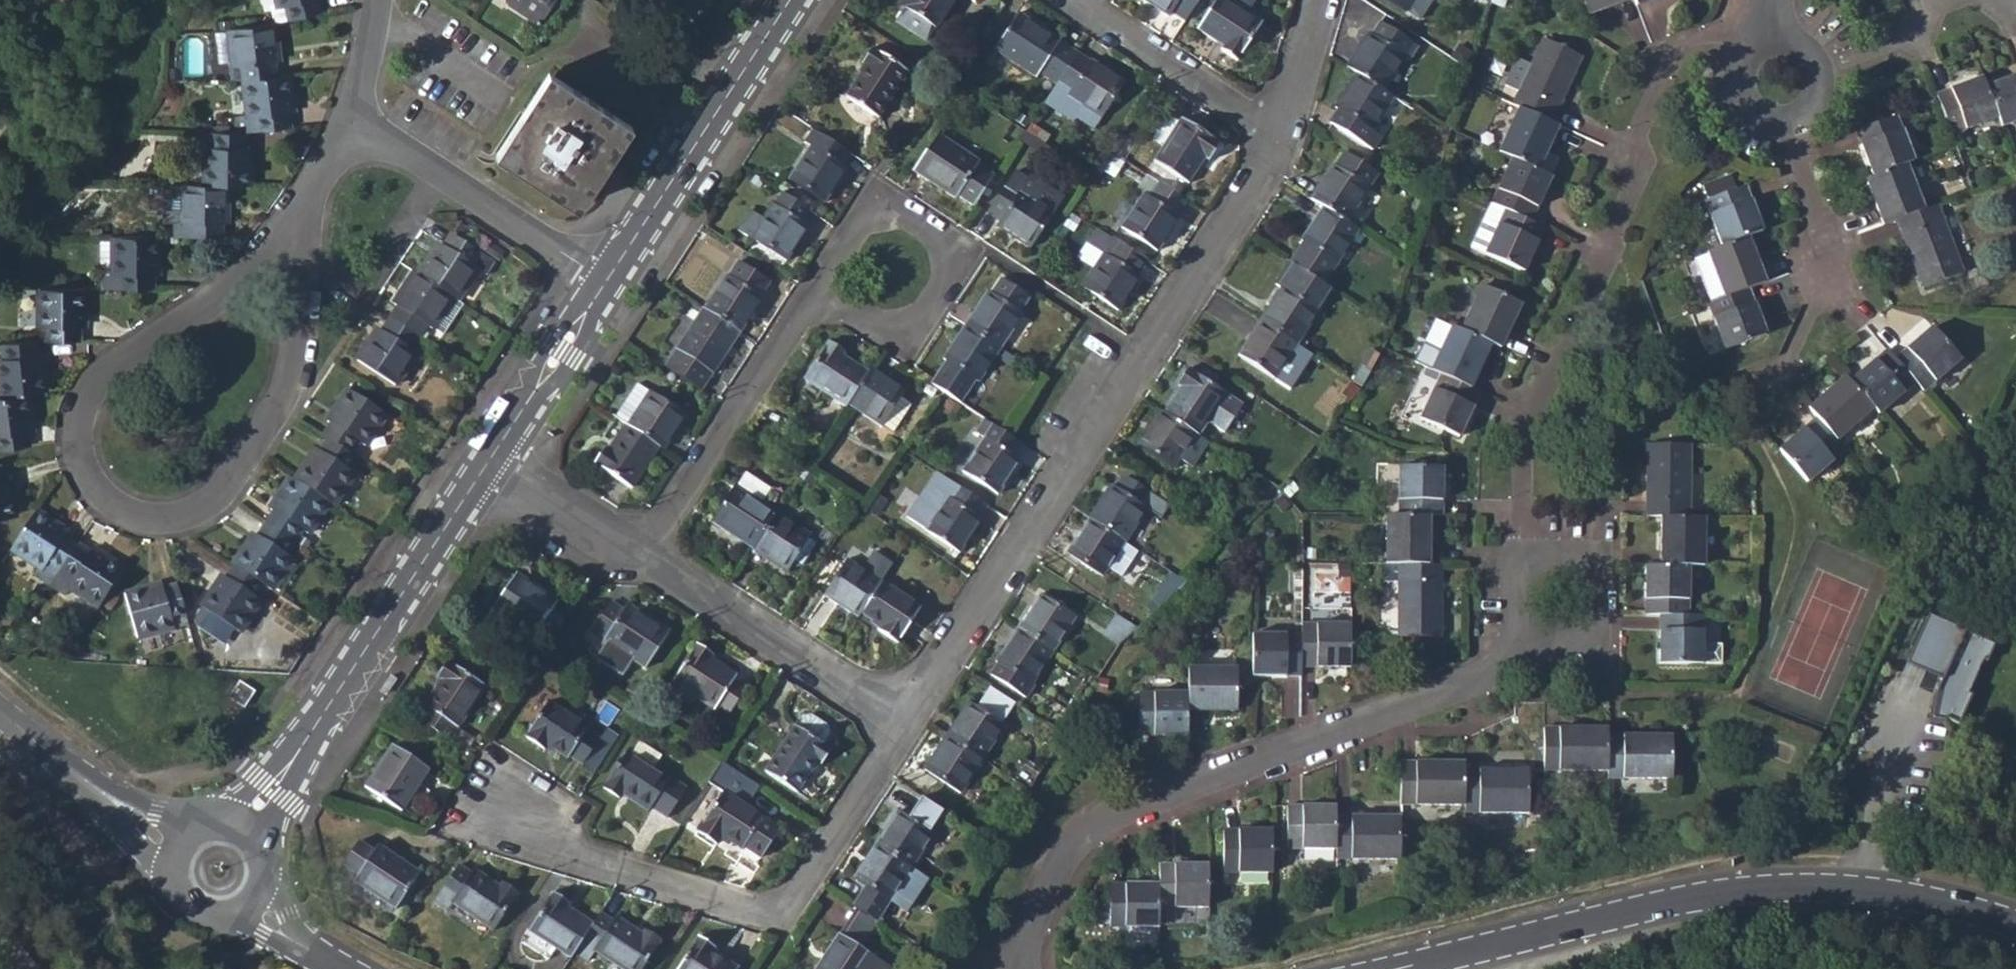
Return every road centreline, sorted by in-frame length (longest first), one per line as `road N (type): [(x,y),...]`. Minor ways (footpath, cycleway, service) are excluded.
road 1 (residential): [(310,198),(273,244),(105,371),(87,396),(81,437),(89,474),(117,505),(156,517),(206,504),(268,427),(293,382),(308,227)]
road 2 (residential): [(1274,133),(1257,179),(906,721)]
road 3 (tertiary): [(1395,968),(1634,909),(1757,888),(1892,895),(2015,925)]
road 4 (residential): [(1527,569),(1521,543),(1528,427),(1631,191),(1640,132),(1660,79),(1682,48),(1709,43),(1753,53)]
road 5 (residential): [(1017,953),(1051,880),(1092,832),(1496,676),(1530,640)]
road 6 (residential): [(906,721),(777,920),(573,857),(507,804)]
road 7 (tertiary): [(492,460),(248,835)]
road 8 (tertiary): [(791,0),(606,285)]
road 9 (residential): [(642,557),(817,291)]
road 10 (residential): [(906,721),(642,557)]
road 11 (residential): [(352,117),(606,285)]
road 12 (residential): [(817,291),(877,328),(916,325),(950,277),(941,238),(901,215),(862,225)]
road 13 (residential): [(1779,387),(1814,304),(1823,249),(1786,119)]
road 14 (residential): [(1274,133),(1086,12),(1084,0)]
road 15 (tertiary): [(0,716),(177,852)]
road 16 (tertiary): [(606,285),(492,460)]
road 17 (residential): [(1530,640),(1569,644),(1598,610),(1597,591),(1580,568),(1547,560),(1527,569)]
road 18 (residential): [(1983,0),(1816,66)]
road 19 (residential): [(642,557),(492,460)]
road 20 (residential): [(1317,0),(1274,133)]
road 21 (tertiary): [(177,852),(177,888),(194,909),(220,916),(254,900)]
road 22 (residential): [(378,0),(352,117)]

